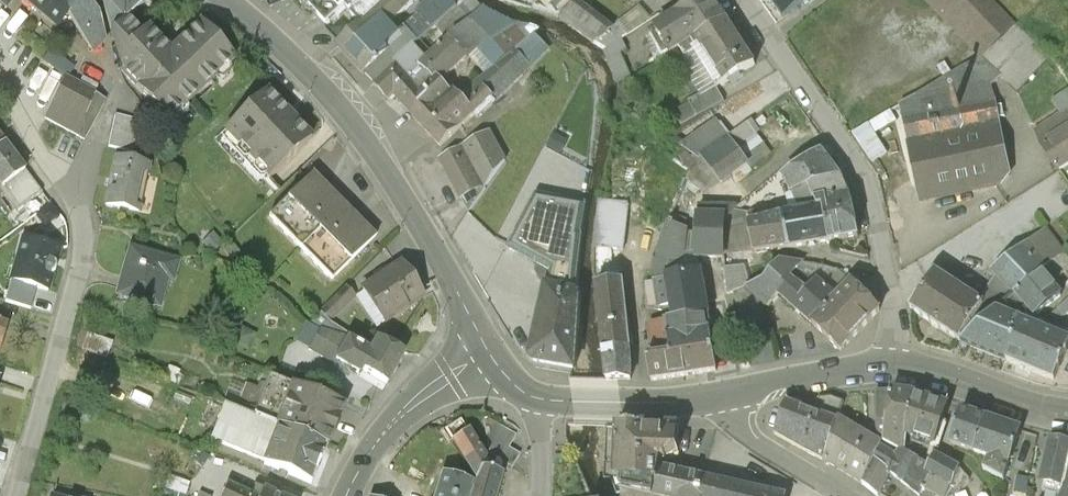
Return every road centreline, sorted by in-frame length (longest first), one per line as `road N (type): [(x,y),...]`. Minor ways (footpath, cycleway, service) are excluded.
road 1 (residential): [(20,495),(79,274),(84,224),(0,80)]
road 2 (secondary): [(485,347),(366,126),(225,0)]
road 3 (residential): [(743,0),(879,202),(903,365)]
road 4 (secondary): [(485,347),(384,427),(344,495)]
road 5 (secondary): [(903,365),(721,394)]
road 6 (secondary): [(721,394),(540,401)]
road 7 (secondary): [(1067,409),(903,365)]
road 8 (residential): [(721,394),(748,435),(844,495)]

